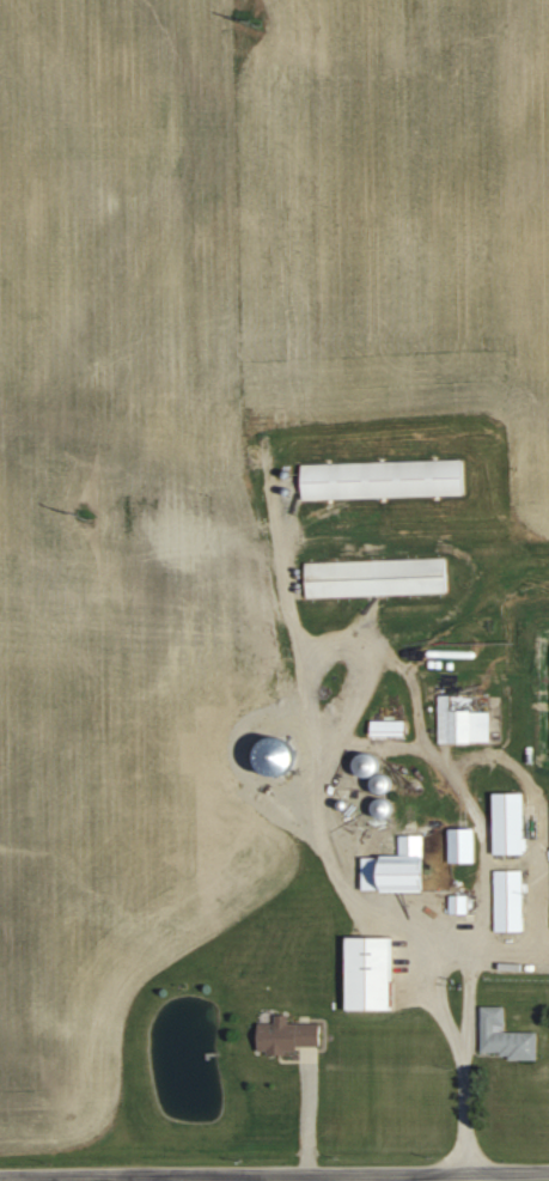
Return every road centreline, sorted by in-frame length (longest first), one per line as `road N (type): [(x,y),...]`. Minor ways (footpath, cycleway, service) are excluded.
road 1 (residential): [(548,1167),(0,1174)]

